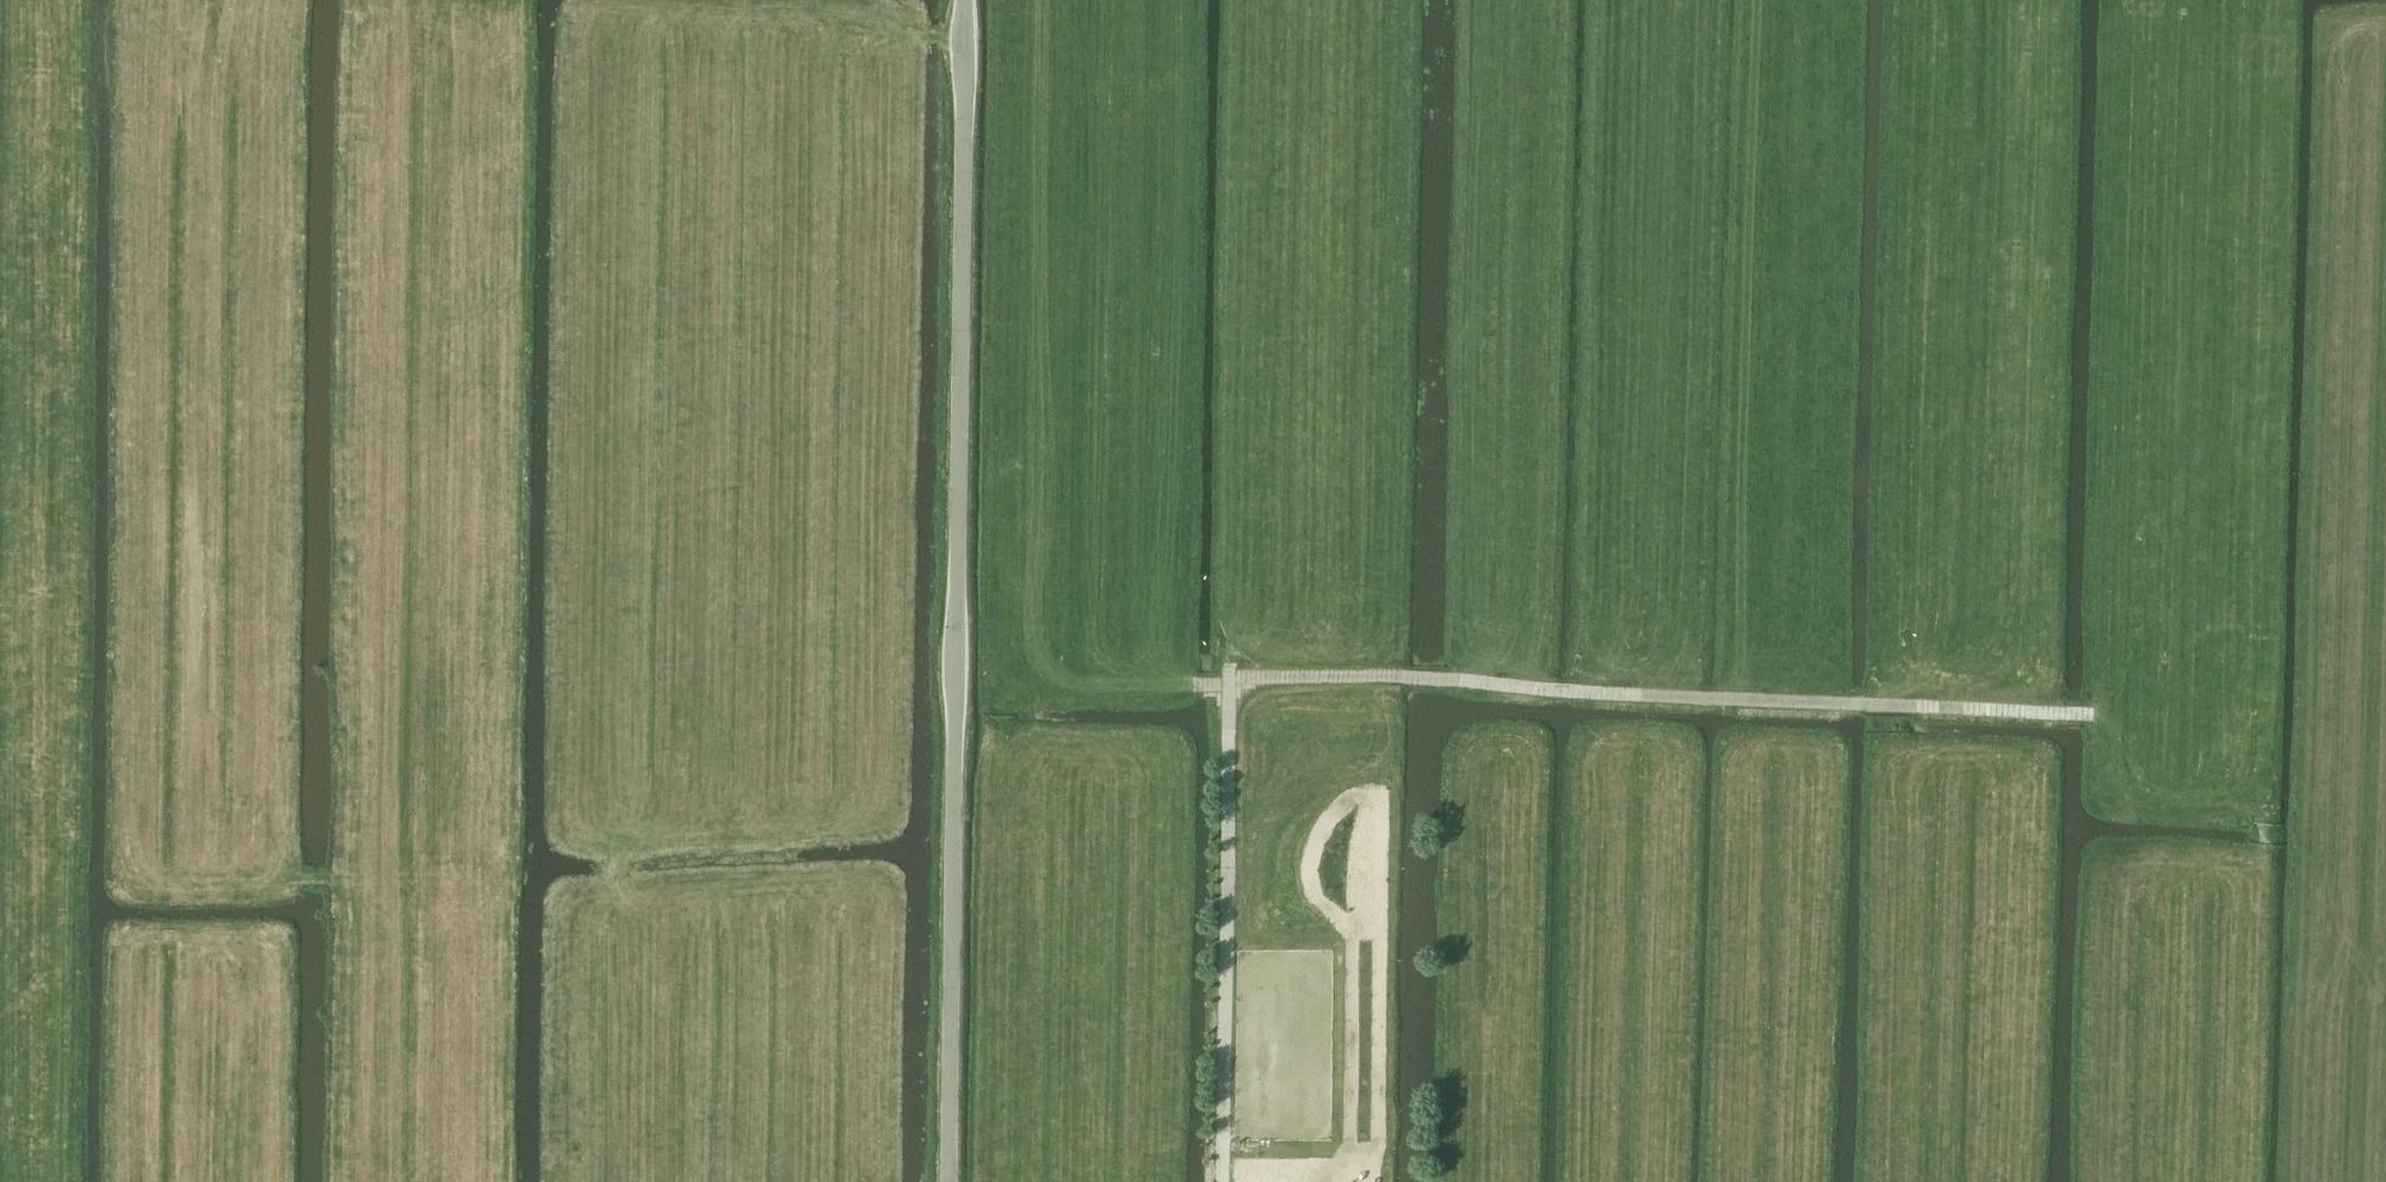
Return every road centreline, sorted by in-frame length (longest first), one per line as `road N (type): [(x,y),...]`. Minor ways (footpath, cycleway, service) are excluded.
road 1 (tertiary): [(946,1181),(966,0)]

